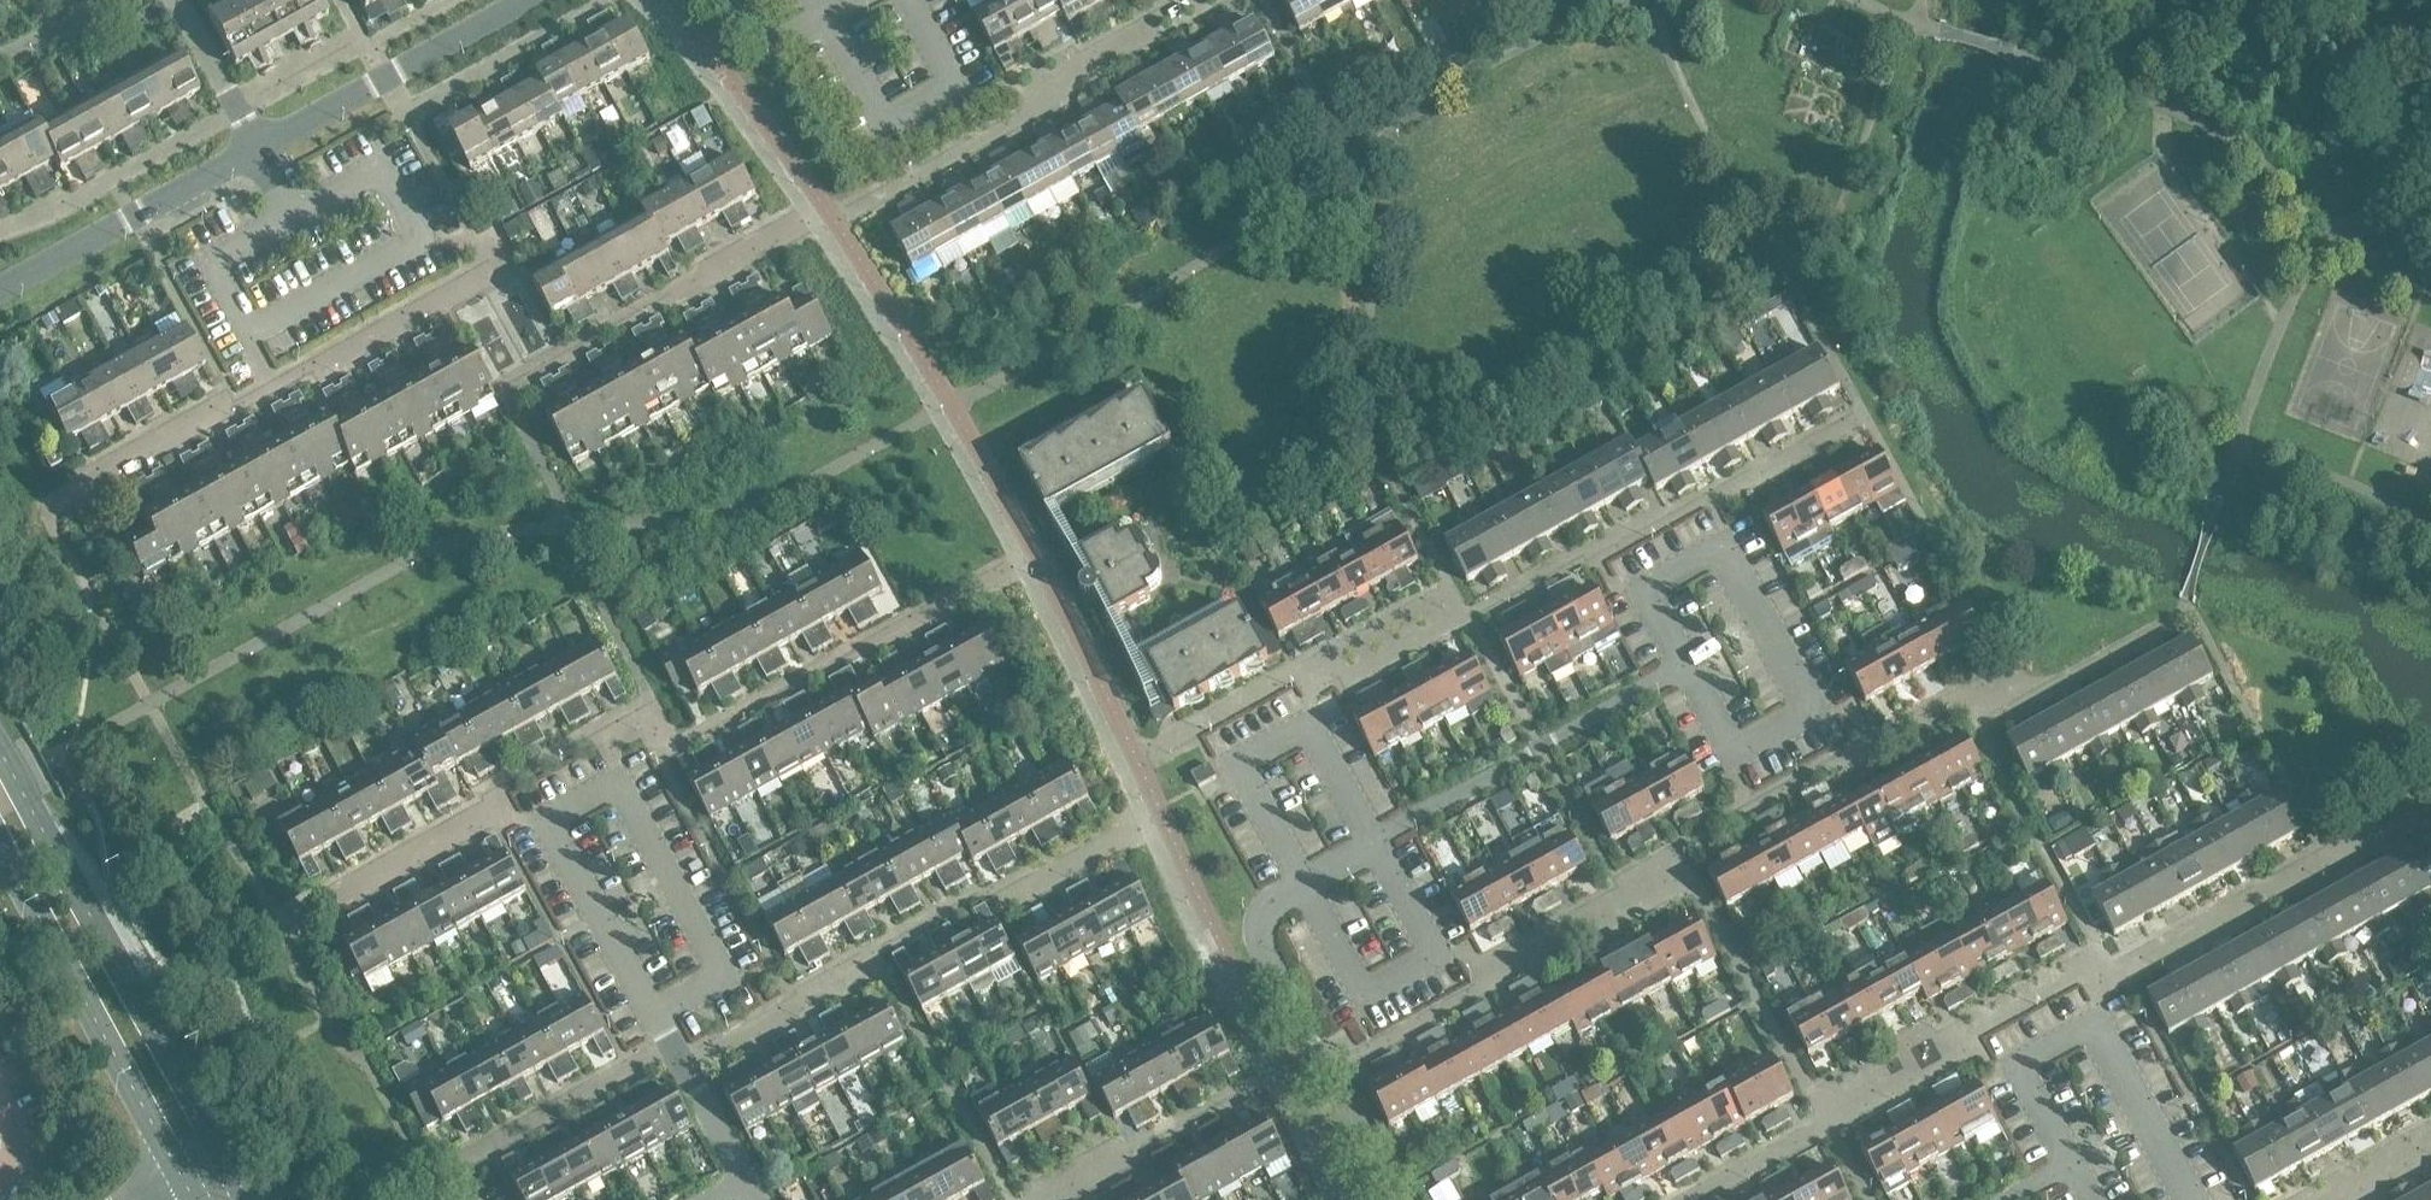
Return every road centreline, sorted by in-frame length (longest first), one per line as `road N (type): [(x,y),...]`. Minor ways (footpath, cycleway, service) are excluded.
road 1 (residential): [(1401,1199),(1270,961),(1270,912),(1290,891),(1684,666)]
road 2 (tertiary): [(233,1159),(0,737)]
road 3 (tertiary): [(0,861),(178,1188)]
road 4 (residential): [(257,149),(521,0)]
road 5 (residential): [(0,291),(257,149)]
road 6 (residential): [(746,1176),(653,1014)]
road 7 (residential): [(257,149),(176,0)]
road 8 (residential): [(722,0),(767,41),(855,0)]
road 9 (residential): [(0,60),(112,0)]

